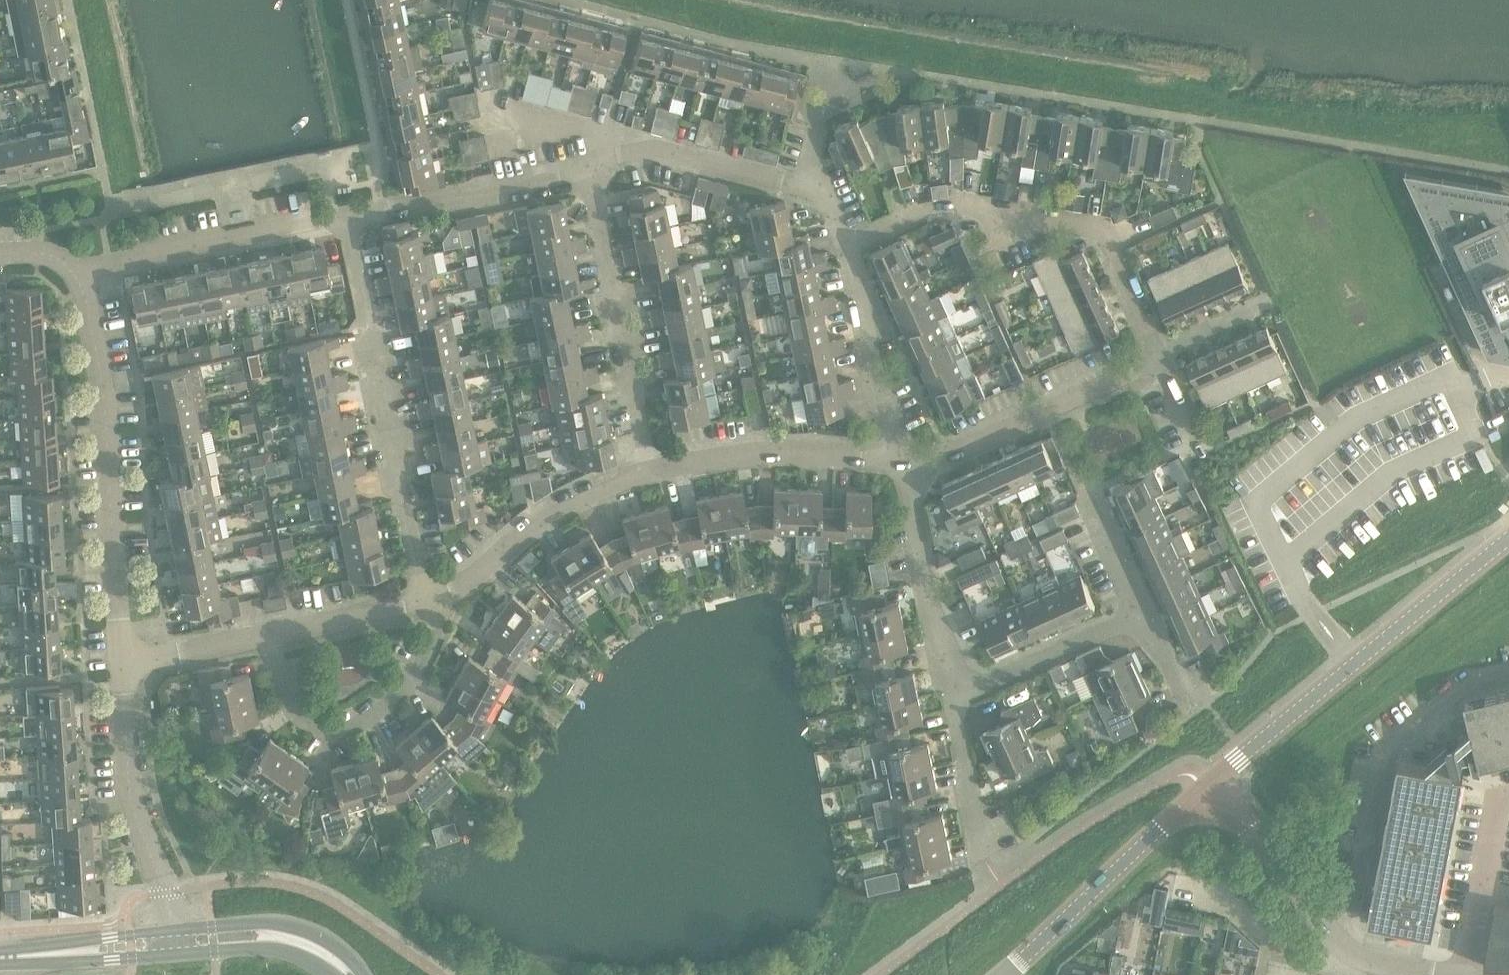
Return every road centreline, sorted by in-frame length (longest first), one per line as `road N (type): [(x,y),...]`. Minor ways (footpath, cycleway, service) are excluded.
road 1 (residential): [(1160,360),(1106,230),(957,205),(843,247)]
road 2 (residential): [(86,270),(106,312),(123,661)]
road 3 (residential): [(428,604),(343,218)]
road 4 (tertiary): [(1210,785),(1508,537)]
road 5 (residential): [(1341,939),(1378,757),(1465,685),(1508,669)]
road 6 (residential): [(440,600),(434,640),(408,688),(363,729),(326,730),(299,717),(278,690),(267,635)]
road 7 (residential): [(650,473),(590,169)]
road 8 (residential): [(590,169),(633,146),(820,192),(843,247)]
road 9 (residential): [(123,661),(127,784),(166,892),(171,942)]
road 10 (residential): [(900,463),(937,459),(1160,360)]
road 11 (tertiary): [(1006,974),(1210,785)]
road 12 (residential): [(86,270),(343,218)]
road 13 (residential): [(343,218),(545,186),(590,169)]
road 14 (residential): [(650,473),(785,452),(900,463)]
road 15 (residential): [(440,600),(553,515),(650,473)]
road 16 (residential): [(953,700),(900,463)]
road 17 (residential): [(843,247),(900,463)]
road 18 (residential): [(953,700),(1145,617)]
road 19 (tertiary): [(1210,785),(1341,939)]
road 20 (residential): [(1464,974),(1501,794),(1508,792)]
road 21 (tertiary): [(171,942),(284,937),(325,953),(350,974)]
road 22 (tertiary): [(0,957),(171,942)]
road 23 (residential): [(267,635),(428,604)]
road 24 (residential): [(985,859),(953,700)]
road 25 (residential): [(123,661),(267,635)]
road 26 (residential): [(1145,617),(1093,497)]
road 27 (residential): [(1160,360),(1272,306)]

